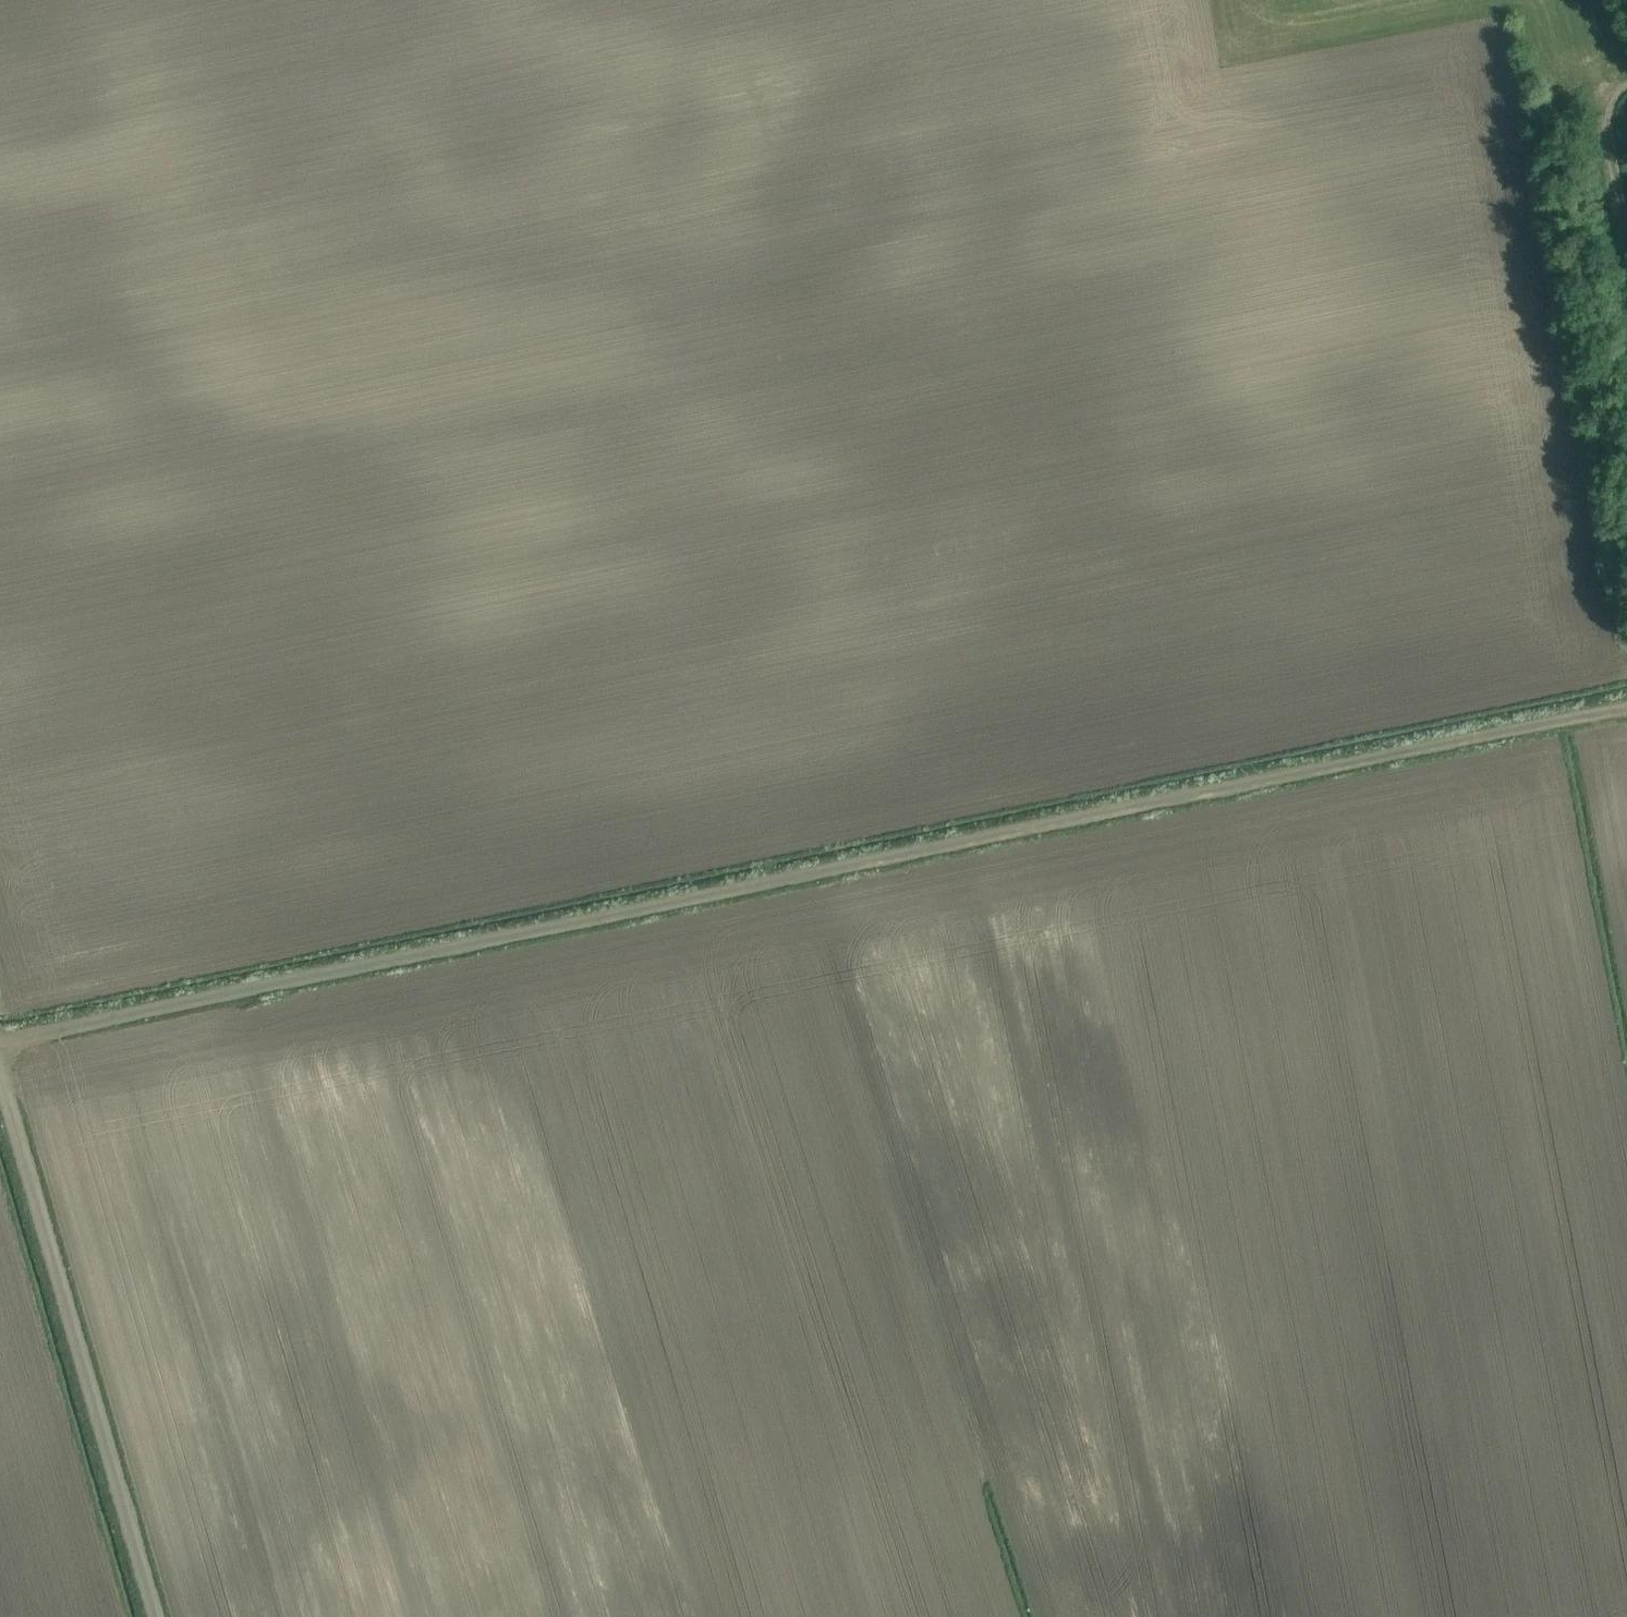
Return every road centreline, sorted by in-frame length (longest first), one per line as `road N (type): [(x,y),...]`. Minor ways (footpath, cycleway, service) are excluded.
road 1 (track): [(0,1044),(1626,707)]
road 2 (track): [(156,1616),(0,1075)]
road 3 (track): [(1626,238),(1607,122),(1611,96),(1626,82)]

